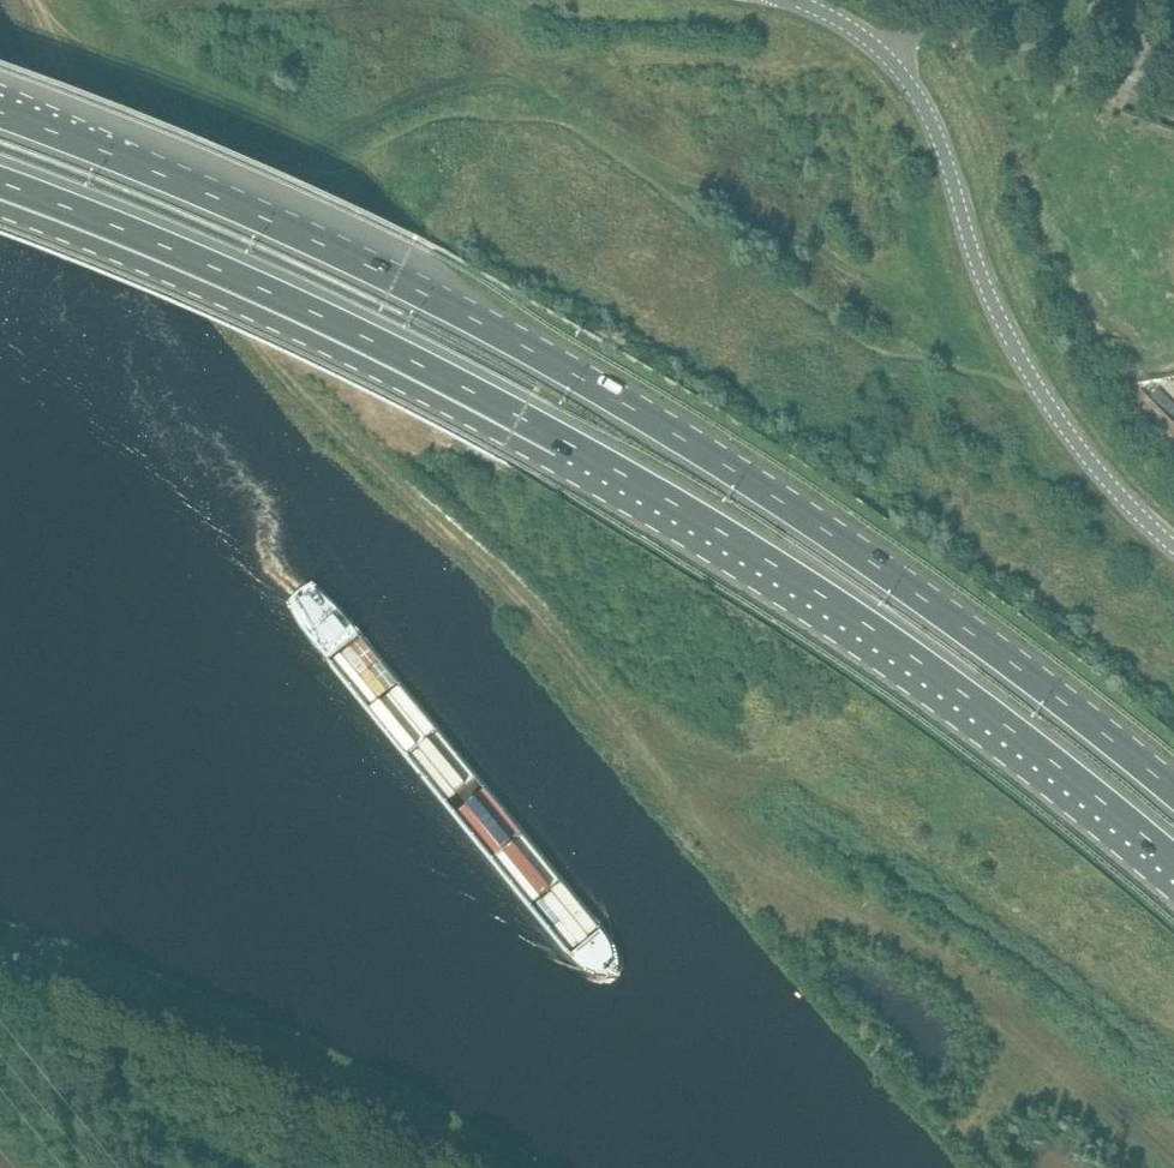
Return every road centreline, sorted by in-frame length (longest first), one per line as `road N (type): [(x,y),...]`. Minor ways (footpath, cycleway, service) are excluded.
road 1 (trunk): [(1173,795),(852,551),(652,421),(397,280),(0,115)]
road 2 (trunk): [(0,186),(329,323),(627,479),(934,675),(1173,865)]
road 3 (track): [(705,813),(533,612),(329,433),(94,120),(37,0)]
road 4 (unclassified): [(1173,543),(1123,493),(1046,393),(985,279),(924,104),(886,53)]
road 5 (unclassified): [(0,978),(274,1084),(451,1167)]
road 6 (residential): [(1173,98),(925,2)]

